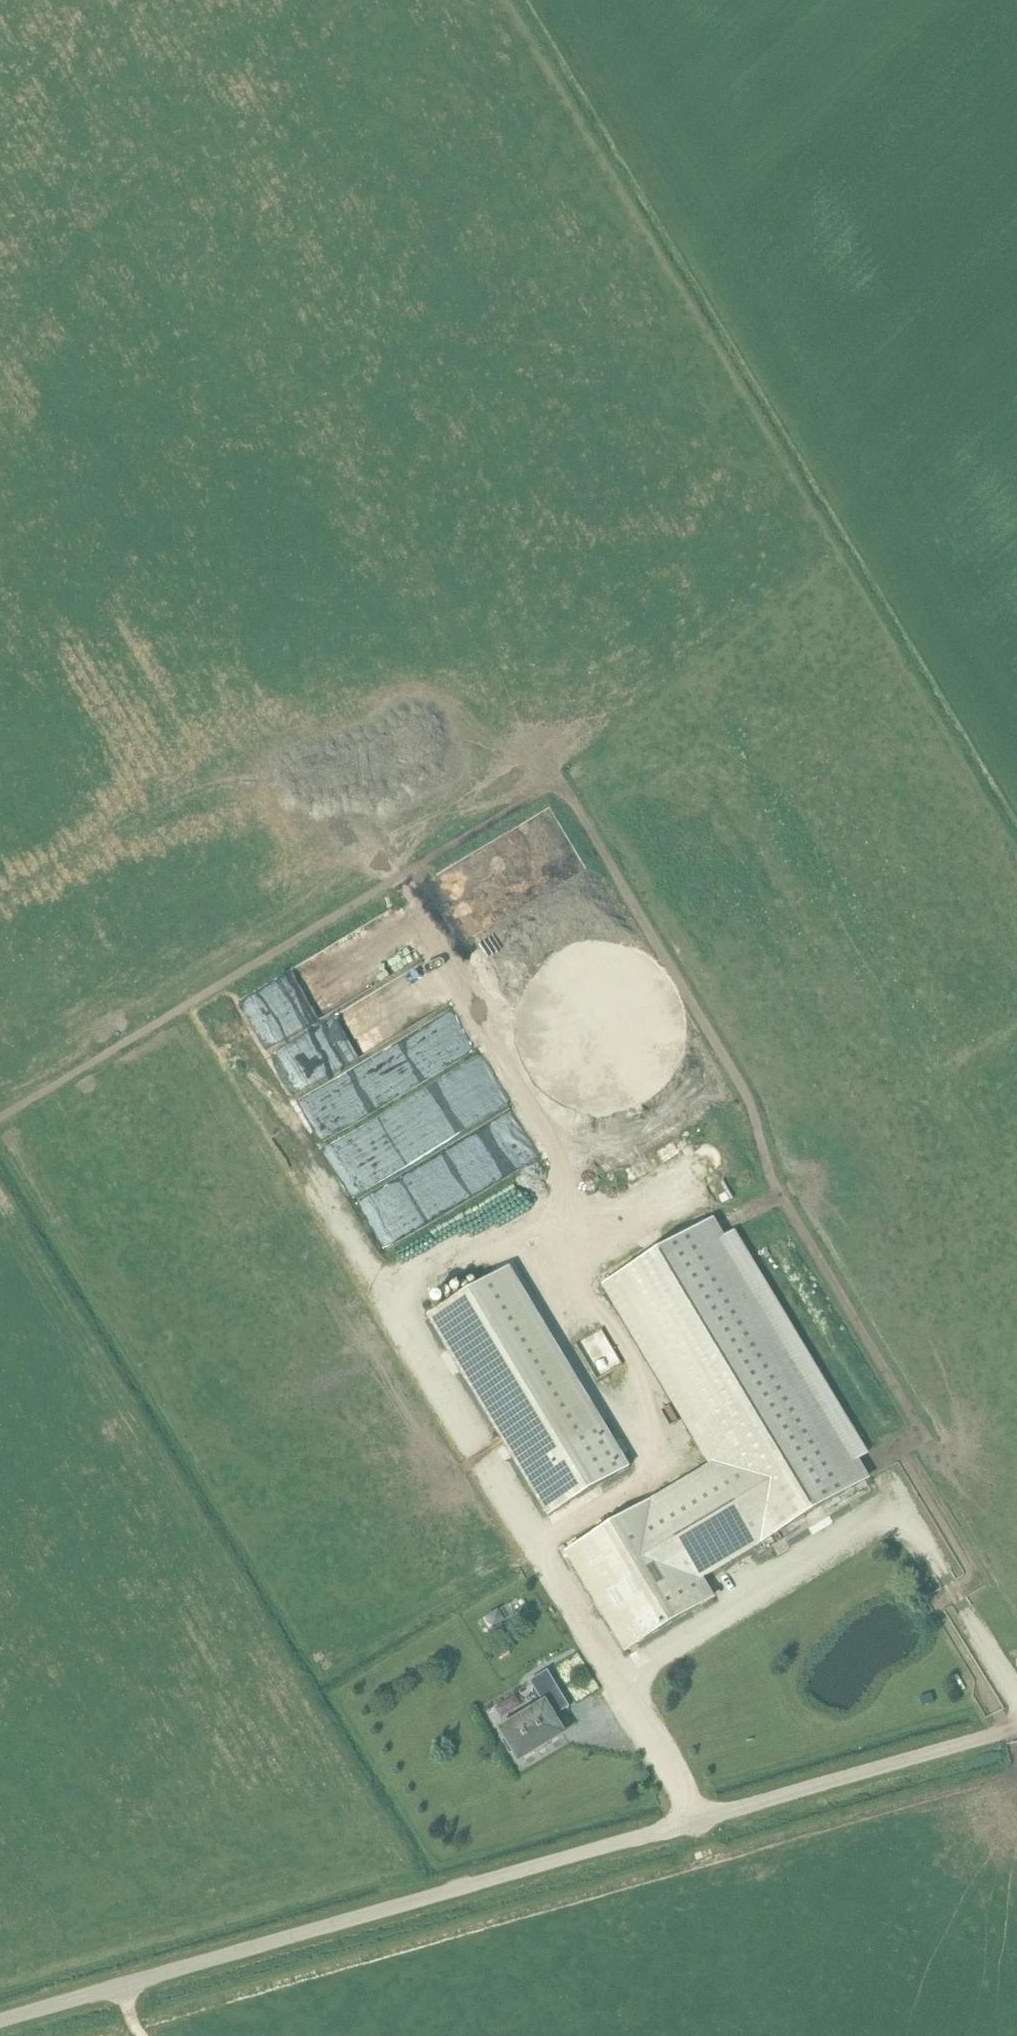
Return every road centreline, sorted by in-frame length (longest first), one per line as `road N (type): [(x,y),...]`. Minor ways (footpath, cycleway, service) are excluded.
road 1 (track): [(1016,1229),(322,69)]
road 2 (unclassified): [(0,2021),(1016,1729)]
road 3 (track): [(734,1219),(920,1536)]

